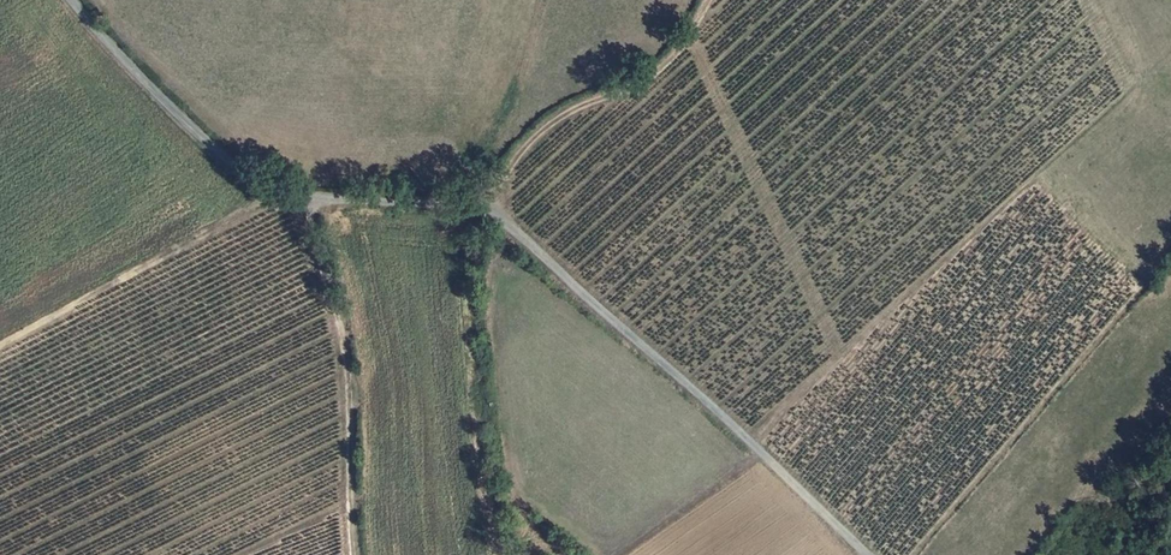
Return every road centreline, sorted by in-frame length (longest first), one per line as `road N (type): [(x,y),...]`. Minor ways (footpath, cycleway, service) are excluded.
road 1 (unclassified): [(488,208),(866,554)]
road 2 (unclassified): [(488,208),(272,192),(224,160),(74,0)]
road 3 (track): [(356,554),(349,359),(303,197)]
road 4 (track): [(488,208),(516,158),(546,126),(651,79),(684,47),(709,0)]
road 5 (track): [(272,192),(0,347)]

